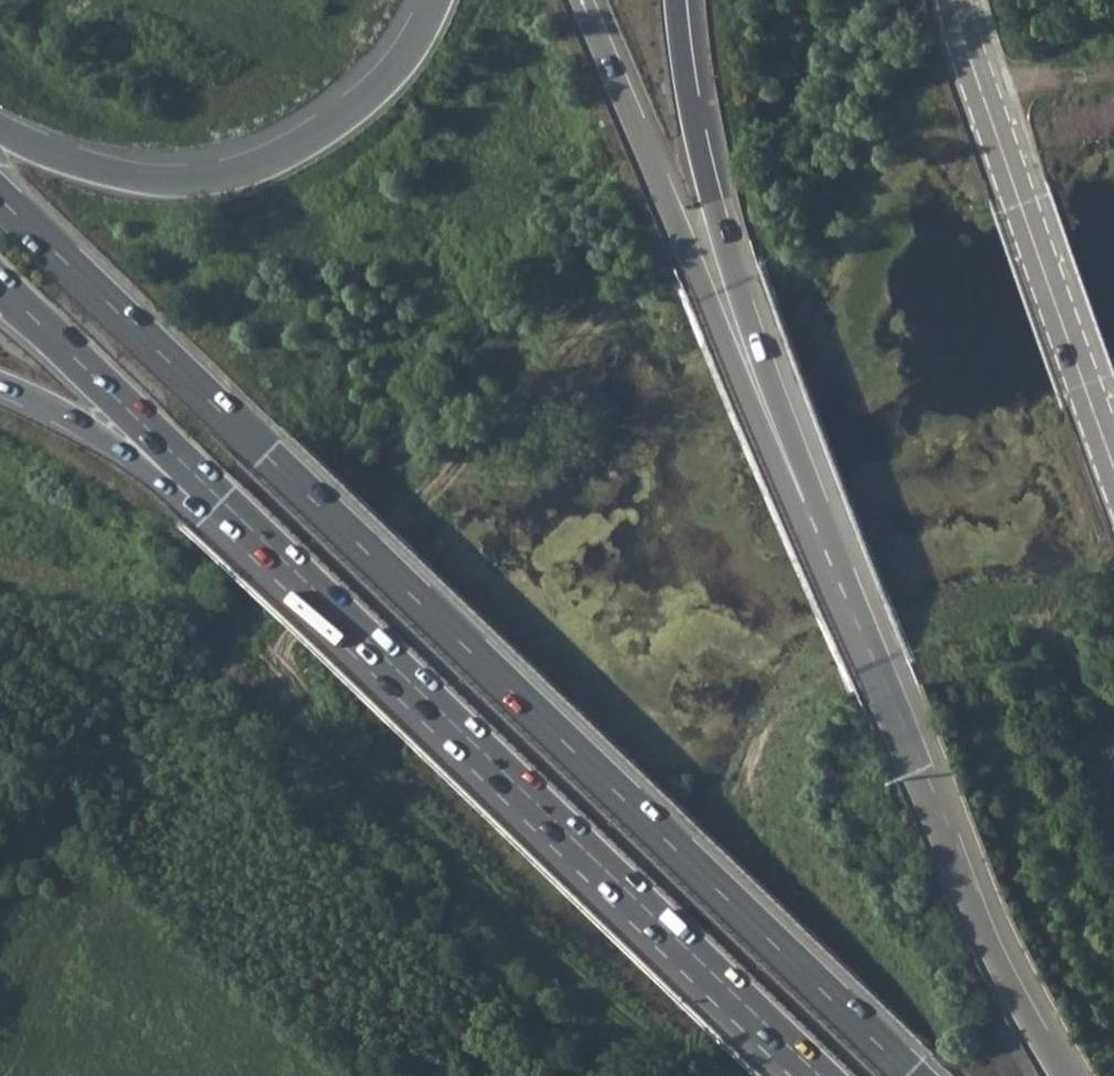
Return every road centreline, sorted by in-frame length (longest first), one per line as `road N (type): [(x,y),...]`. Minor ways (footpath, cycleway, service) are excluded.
road 1 (trunk): [(912,1075),(0,198)]
road 2 (trunk): [(232,510),(820,1075)]
road 3 (trunk): [(1064,1075),(998,961),(814,534)]
road 4 (trunk): [(814,534),(582,0)]
road 5 (motorway): [(814,534),(817,483),(725,244),(676,0)]
road 6 (trunk): [(433,0),(391,76),(334,127),(265,161),(188,183),(112,178),(0,129)]
road 7 (tertiary): [(956,0),(1113,450)]
road 8 (trunk): [(0,286),(232,510)]
road 9 (trunk): [(0,381),(113,442),(173,495),(232,510)]

